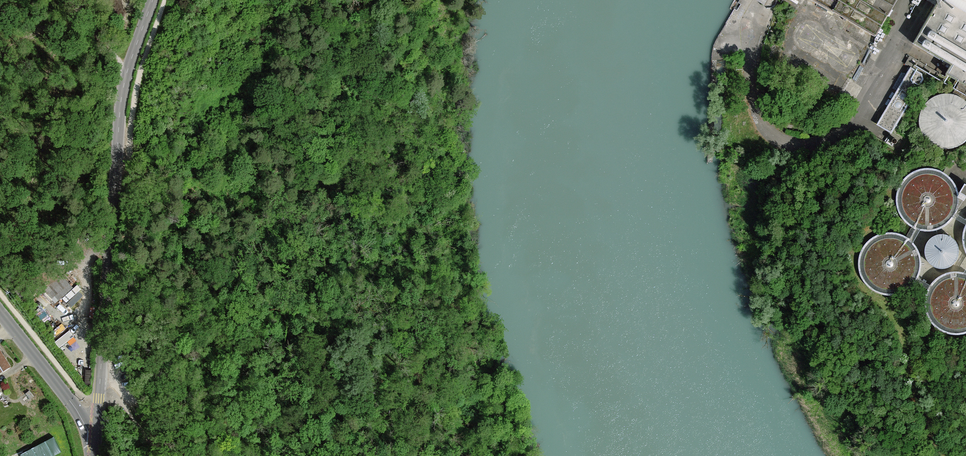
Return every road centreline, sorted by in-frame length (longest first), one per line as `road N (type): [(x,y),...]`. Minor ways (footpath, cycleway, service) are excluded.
road 1 (tertiary): [(154,0),(121,102),(95,443)]
road 2 (unclassified): [(95,443),(0,312)]

